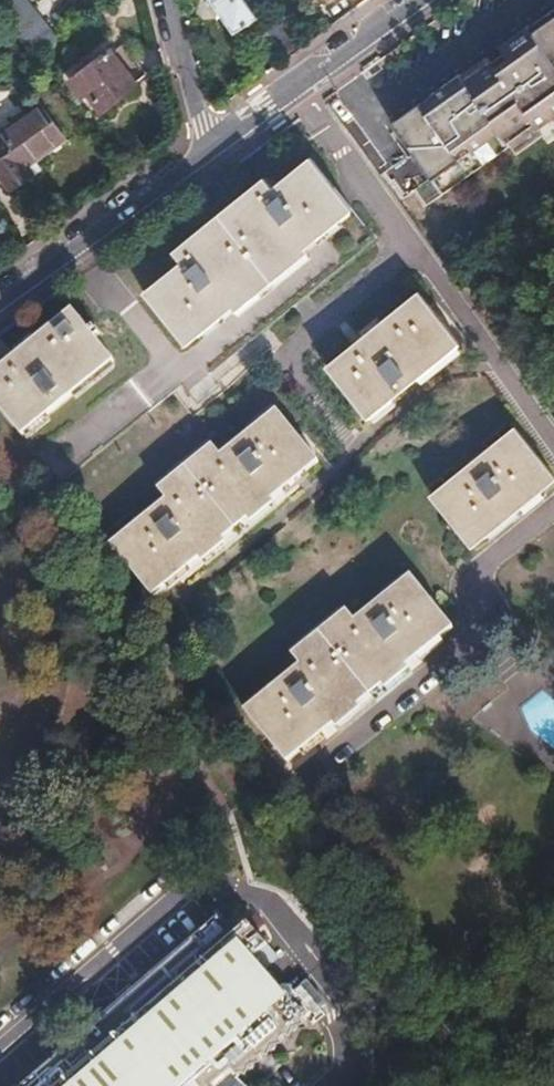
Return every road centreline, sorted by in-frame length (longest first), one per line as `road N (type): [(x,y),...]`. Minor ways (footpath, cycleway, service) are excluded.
road 1 (residential): [(212,150),(0,303)]
road 2 (residential): [(412,0),(212,150)]
road 3 (unclassified): [(553,966),(423,1085)]
road 4 (residential): [(212,150),(168,0)]

